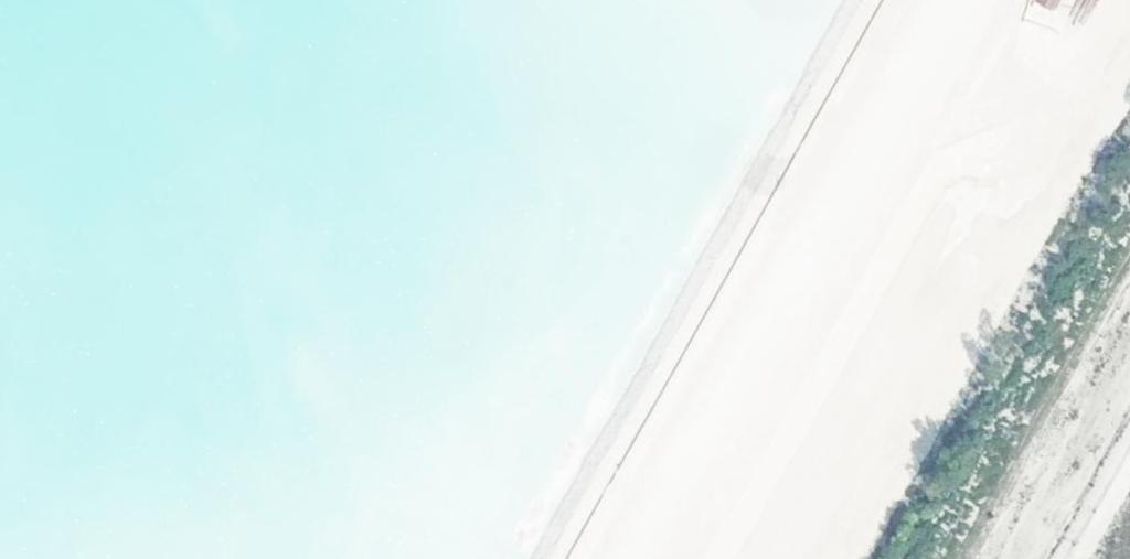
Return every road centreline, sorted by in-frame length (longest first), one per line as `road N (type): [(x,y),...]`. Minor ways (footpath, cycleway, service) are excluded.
road 1 (track): [(715,558),(996,0)]

